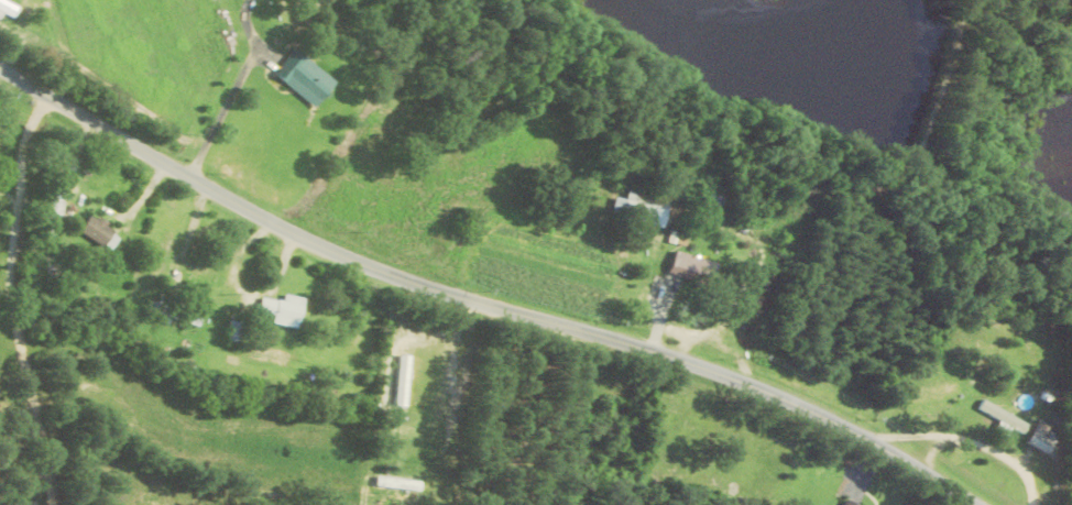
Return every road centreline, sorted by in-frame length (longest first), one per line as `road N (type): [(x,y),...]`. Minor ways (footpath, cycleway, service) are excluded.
road 1 (residential): [(979,504),(751,387),(303,238),(0,66)]
road 2 (residential): [(193,504),(303,238)]

